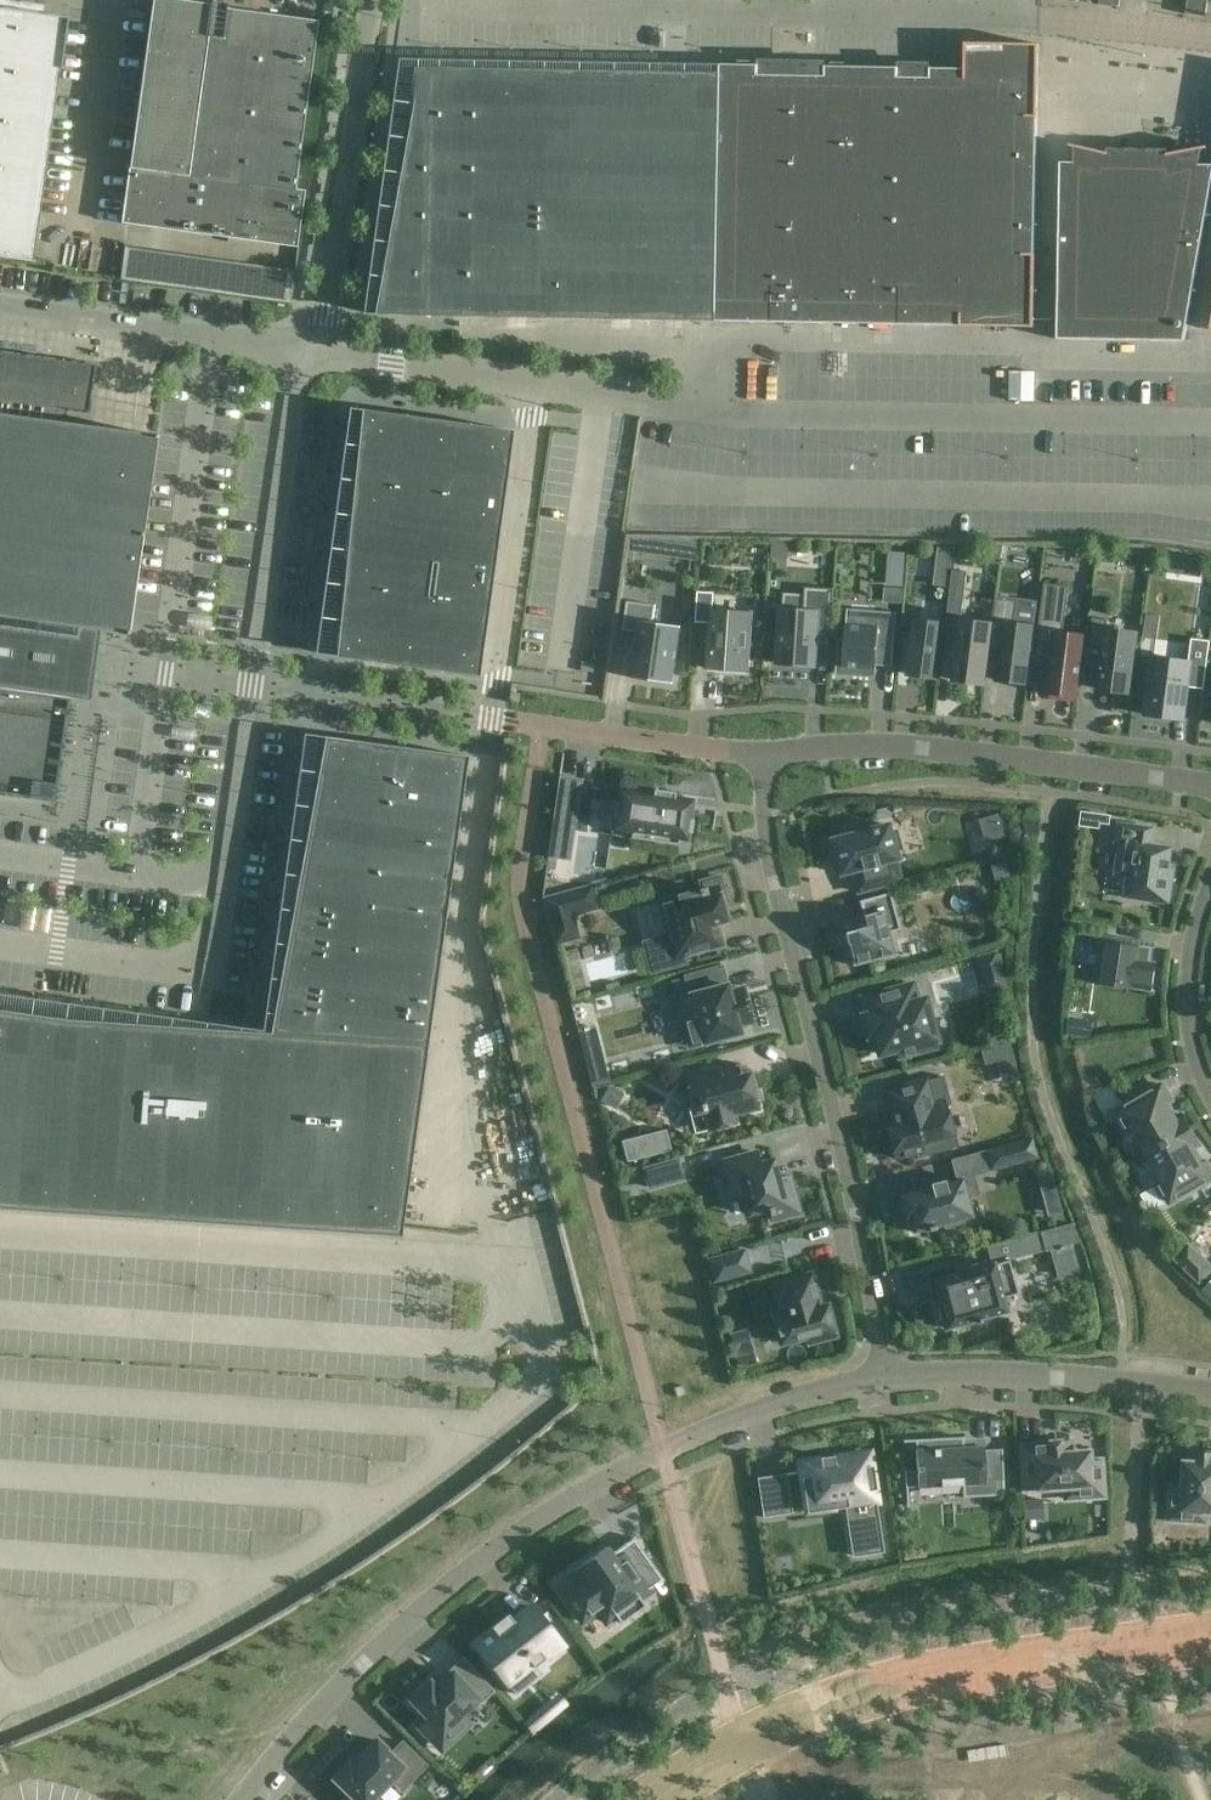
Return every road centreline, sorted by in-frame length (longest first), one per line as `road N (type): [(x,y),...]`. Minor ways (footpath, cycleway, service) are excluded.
road 1 (residential): [(890,1376),(777,1406),(665,1450),(563,1506),(400,1628),(241,1799)]
road 2 (unclassified): [(370,0),(328,317),(316,349),(0,307)]
road 3 (residential): [(768,751),(765,826),(890,1376)]
road 4 (residential): [(517,1295),(506,1267),(0,1236)]
road 5 (residential): [(1210,788),(914,748),(768,751)]
road 6 (residential): [(1210,1391),(1017,1375),(890,1376)]
road 7 (residential): [(1210,876),(1195,921),(1184,1012),(1210,1098)]
road 8 (residential): [(768,751),(543,727)]

